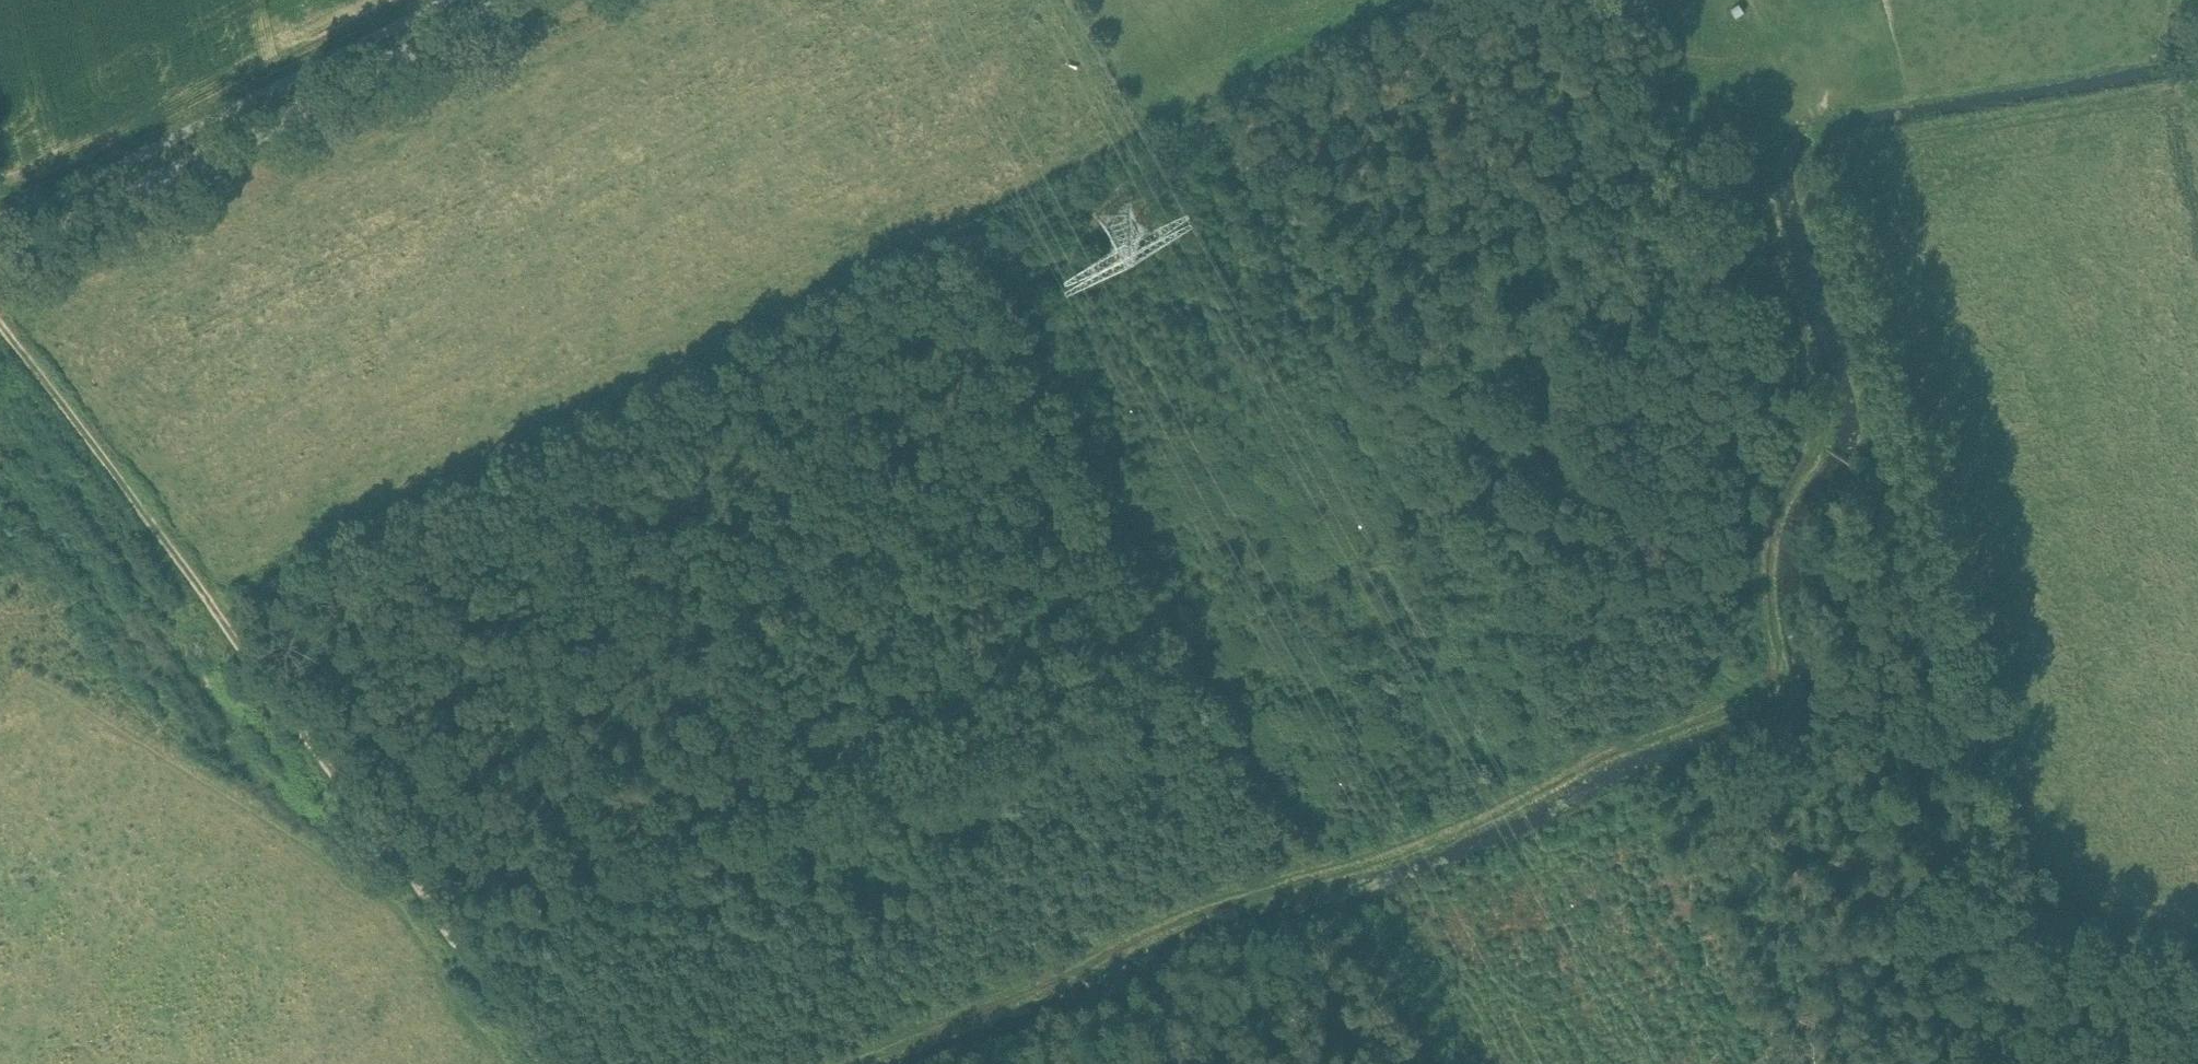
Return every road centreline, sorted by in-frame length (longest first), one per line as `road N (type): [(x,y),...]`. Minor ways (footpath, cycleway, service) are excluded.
road 1 (track): [(815,1063),(1736,706),(1768,668),(1775,632),(1767,573),(1773,512),(1791,474),(1834,441),(1767,186),(1794,133),(1819,124)]
road 2 (track): [(0,332),(550,1063)]
road 3 (tertiary): [(0,268),(526,0)]

